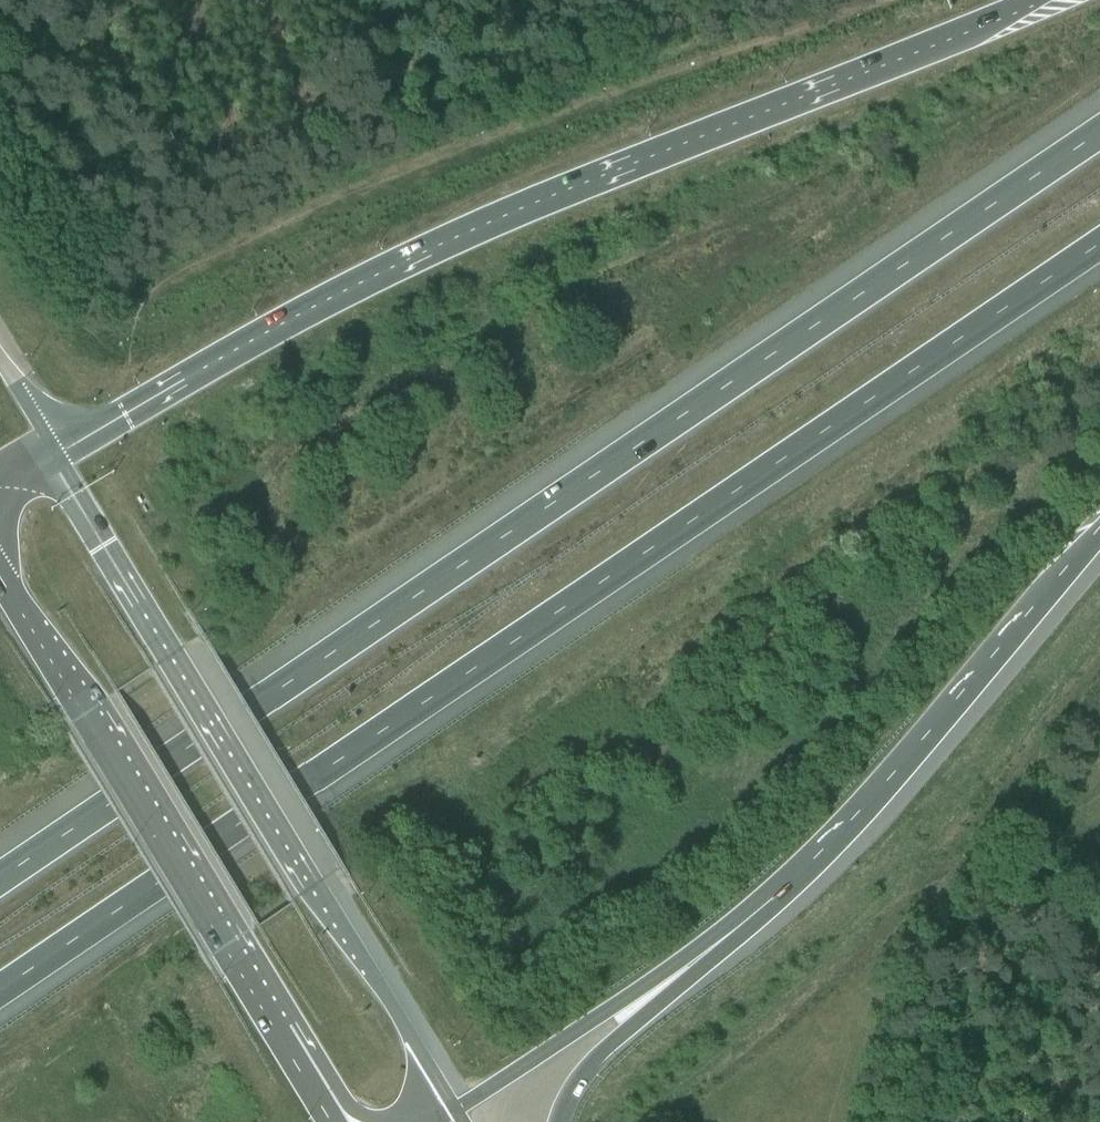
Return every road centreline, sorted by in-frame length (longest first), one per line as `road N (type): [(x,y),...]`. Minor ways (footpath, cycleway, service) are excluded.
road 1 (motorway): [(0,1000),(1099,247)]
road 2 (motorway): [(1099,133),(0,881)]
road 3 (motorway): [(1020,0),(394,256),(49,442)]
road 4 (primary): [(455,1108),(170,656),(49,442)]
road 5 (motorway): [(654,988),(719,941),(824,846),(1099,531)]
road 6 (primary): [(0,578),(331,1121)]
road 7 (motorway): [(455,1108),(654,988)]
road 8 (motorway): [(555,1121),(573,1083),(654,988)]

